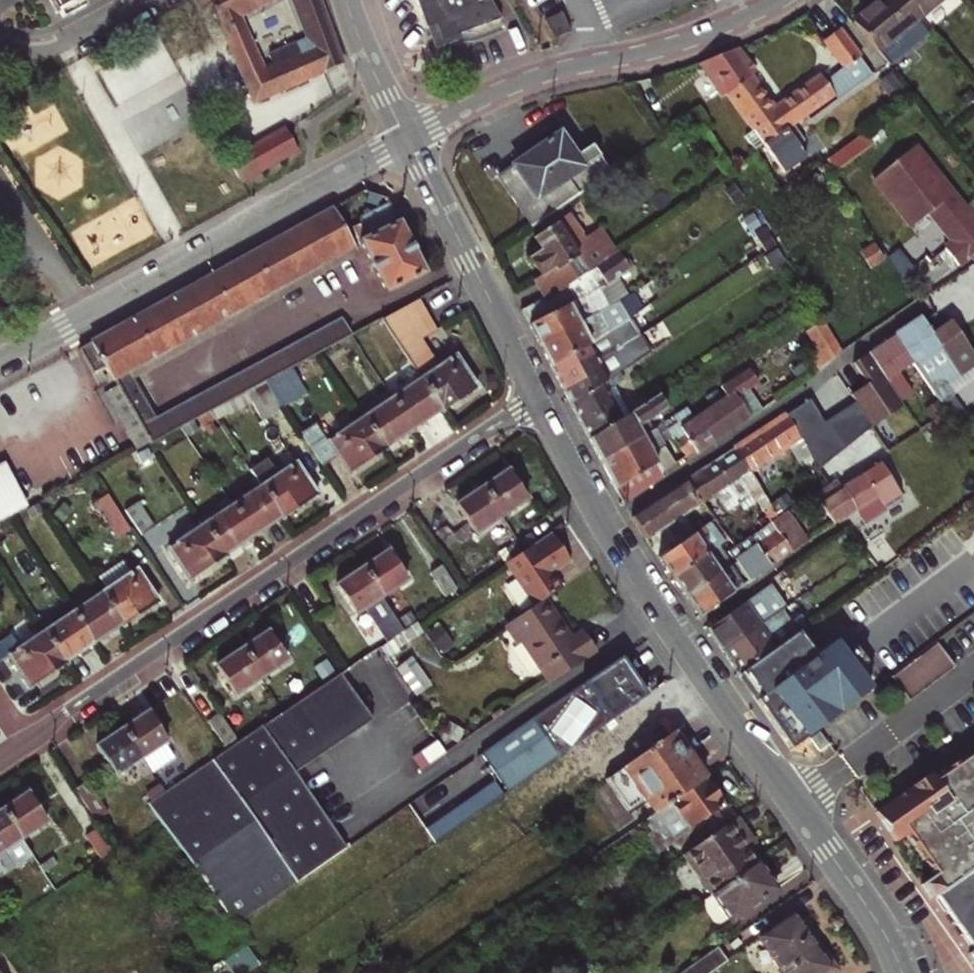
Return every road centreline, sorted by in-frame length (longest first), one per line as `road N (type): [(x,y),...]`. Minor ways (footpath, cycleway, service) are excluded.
road 1 (secondary): [(540,398),(633,575),(879,923),(904,972)]
road 2 (residential): [(540,398),(17,747)]
road 3 (residential): [(0,362),(407,138)]
road 4 (residential): [(407,138),(519,80),(679,44),(780,0)]
road 5 (secondary): [(407,138),(540,398)]
road 6 (residential): [(0,43),(47,49),(146,0)]
road 7 (secondary): [(345,0),(407,138)]

